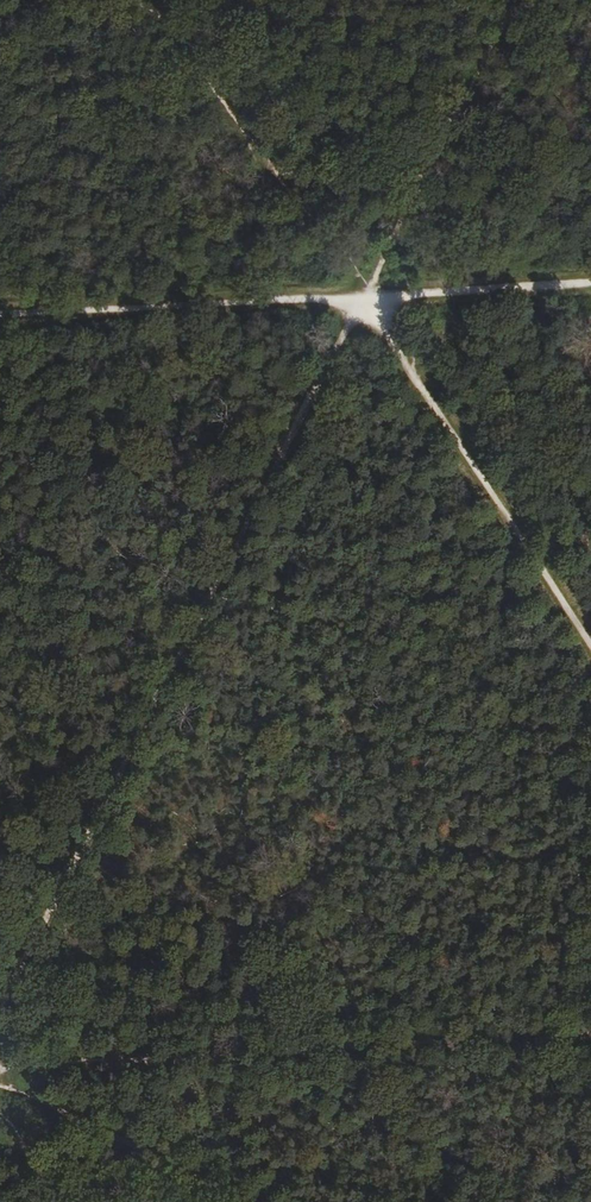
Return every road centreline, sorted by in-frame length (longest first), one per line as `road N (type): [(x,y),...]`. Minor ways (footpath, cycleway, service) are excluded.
road 1 (track): [(0,1009),(349,339),(365,292)]
road 2 (track): [(590,1049),(0,1078)]
road 3 (track): [(590,645),(365,292)]
road 4 (track): [(365,292),(355,266),(202,46),(149,0)]
road 5 (track): [(0,313),(365,292)]
road 6 (track): [(365,292),(517,0)]
road 7 (track): [(275,1201),(0,1080)]
road 8 (track): [(365,292),(590,281)]

